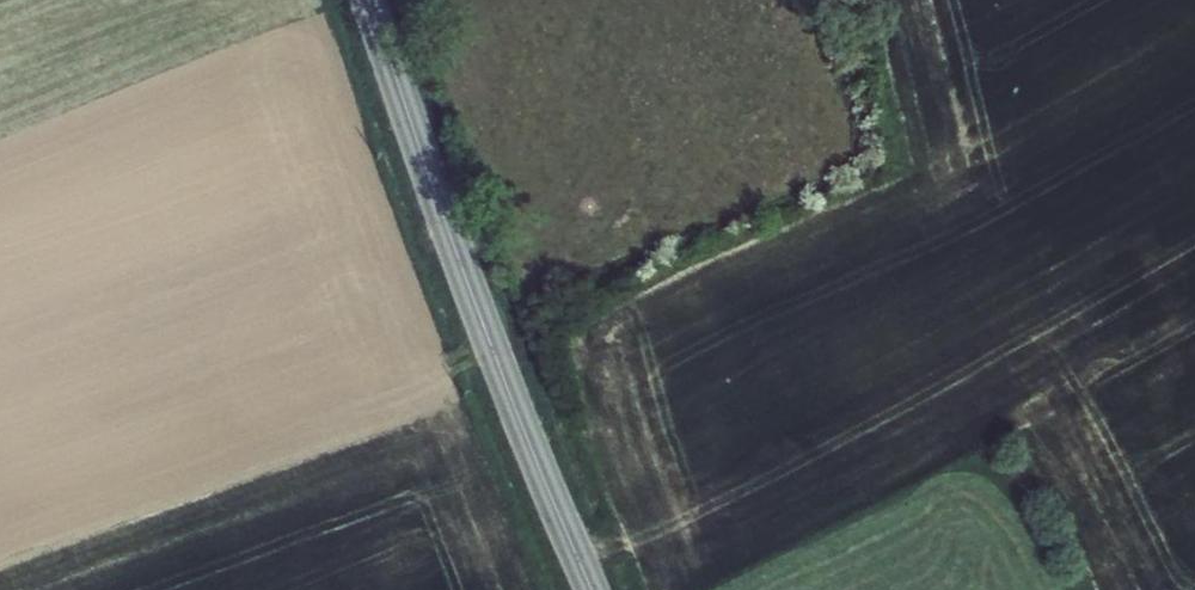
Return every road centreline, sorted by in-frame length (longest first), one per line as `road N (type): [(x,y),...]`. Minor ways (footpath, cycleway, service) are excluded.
road 1 (secondary): [(592,589),(470,290),(369,0)]

